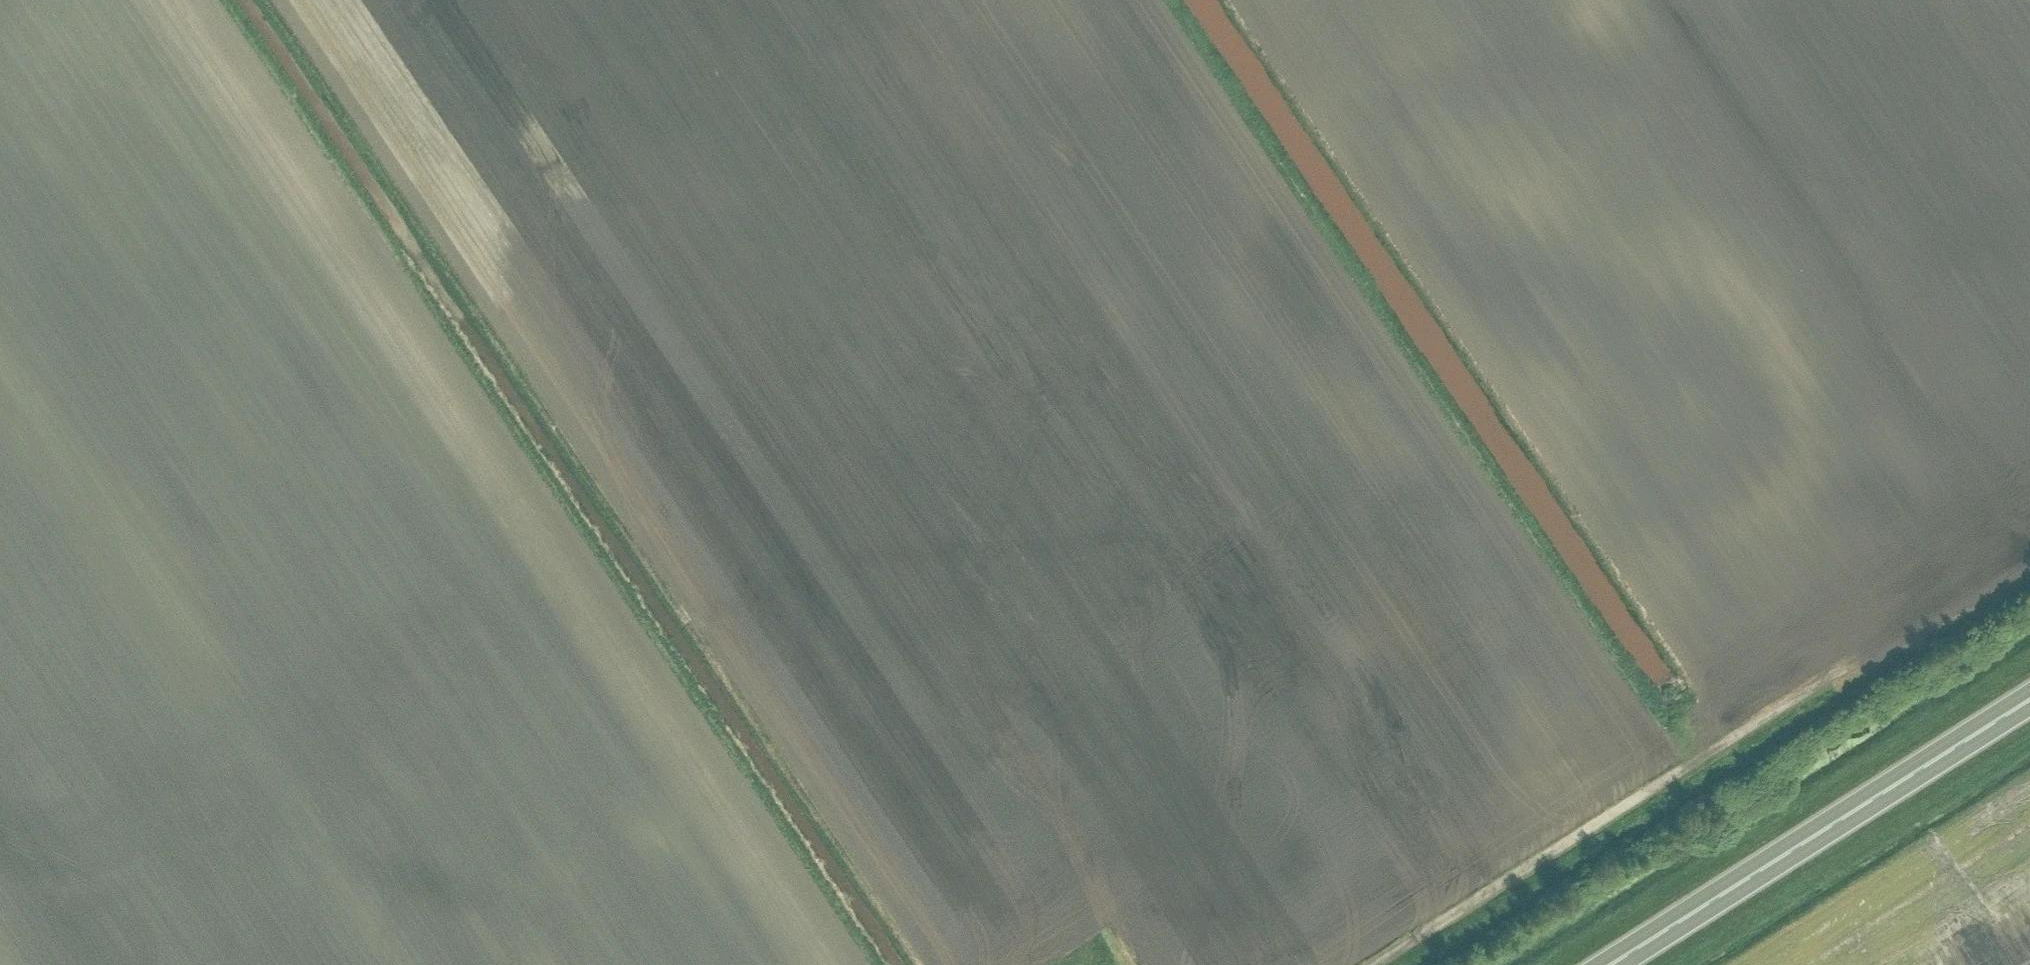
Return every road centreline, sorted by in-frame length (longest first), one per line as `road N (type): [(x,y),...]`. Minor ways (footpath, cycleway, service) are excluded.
road 1 (trunk): [(1605,964),(2029,696)]

